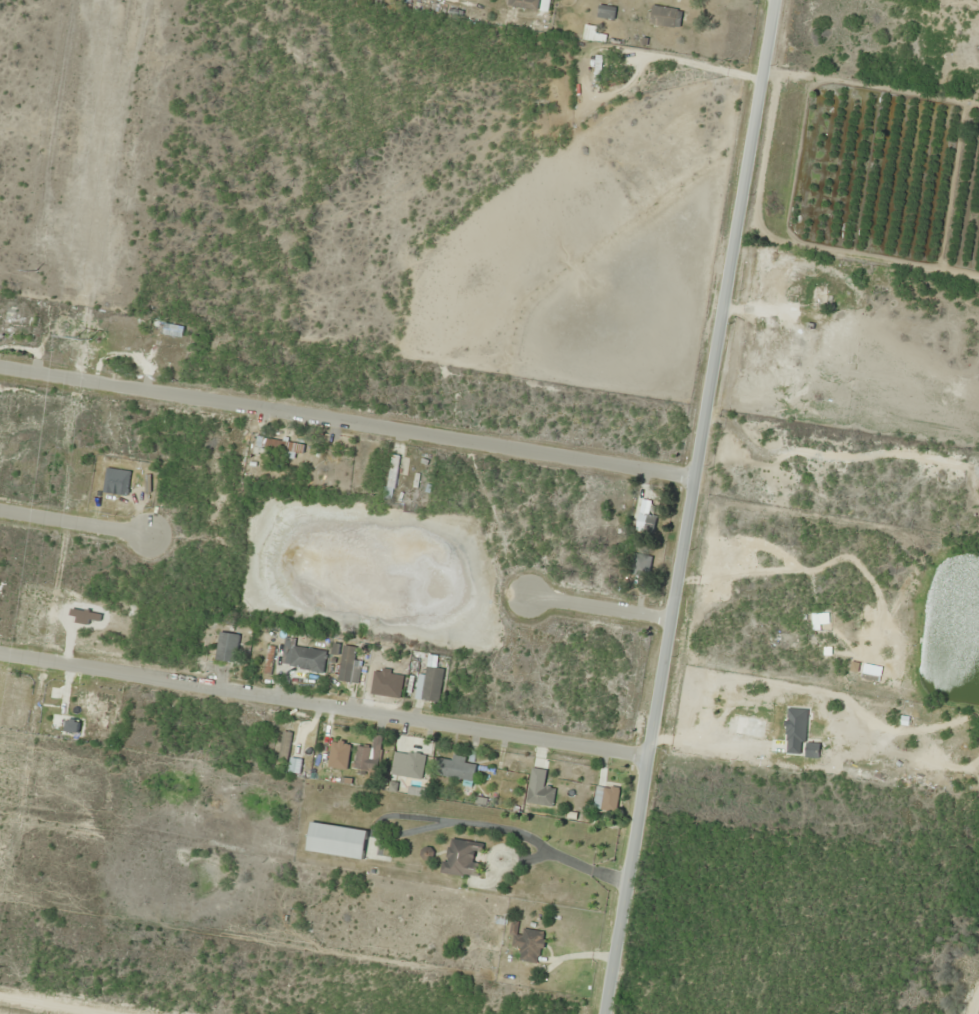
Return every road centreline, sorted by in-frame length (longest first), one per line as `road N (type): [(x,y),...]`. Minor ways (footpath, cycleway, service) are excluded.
road 1 (residential): [(611,1013),(779,0)]
road 2 (residential): [(0,368),(701,473)]
road 3 (residential): [(654,755),(0,652)]
road 4 (track): [(725,328),(246,235)]

